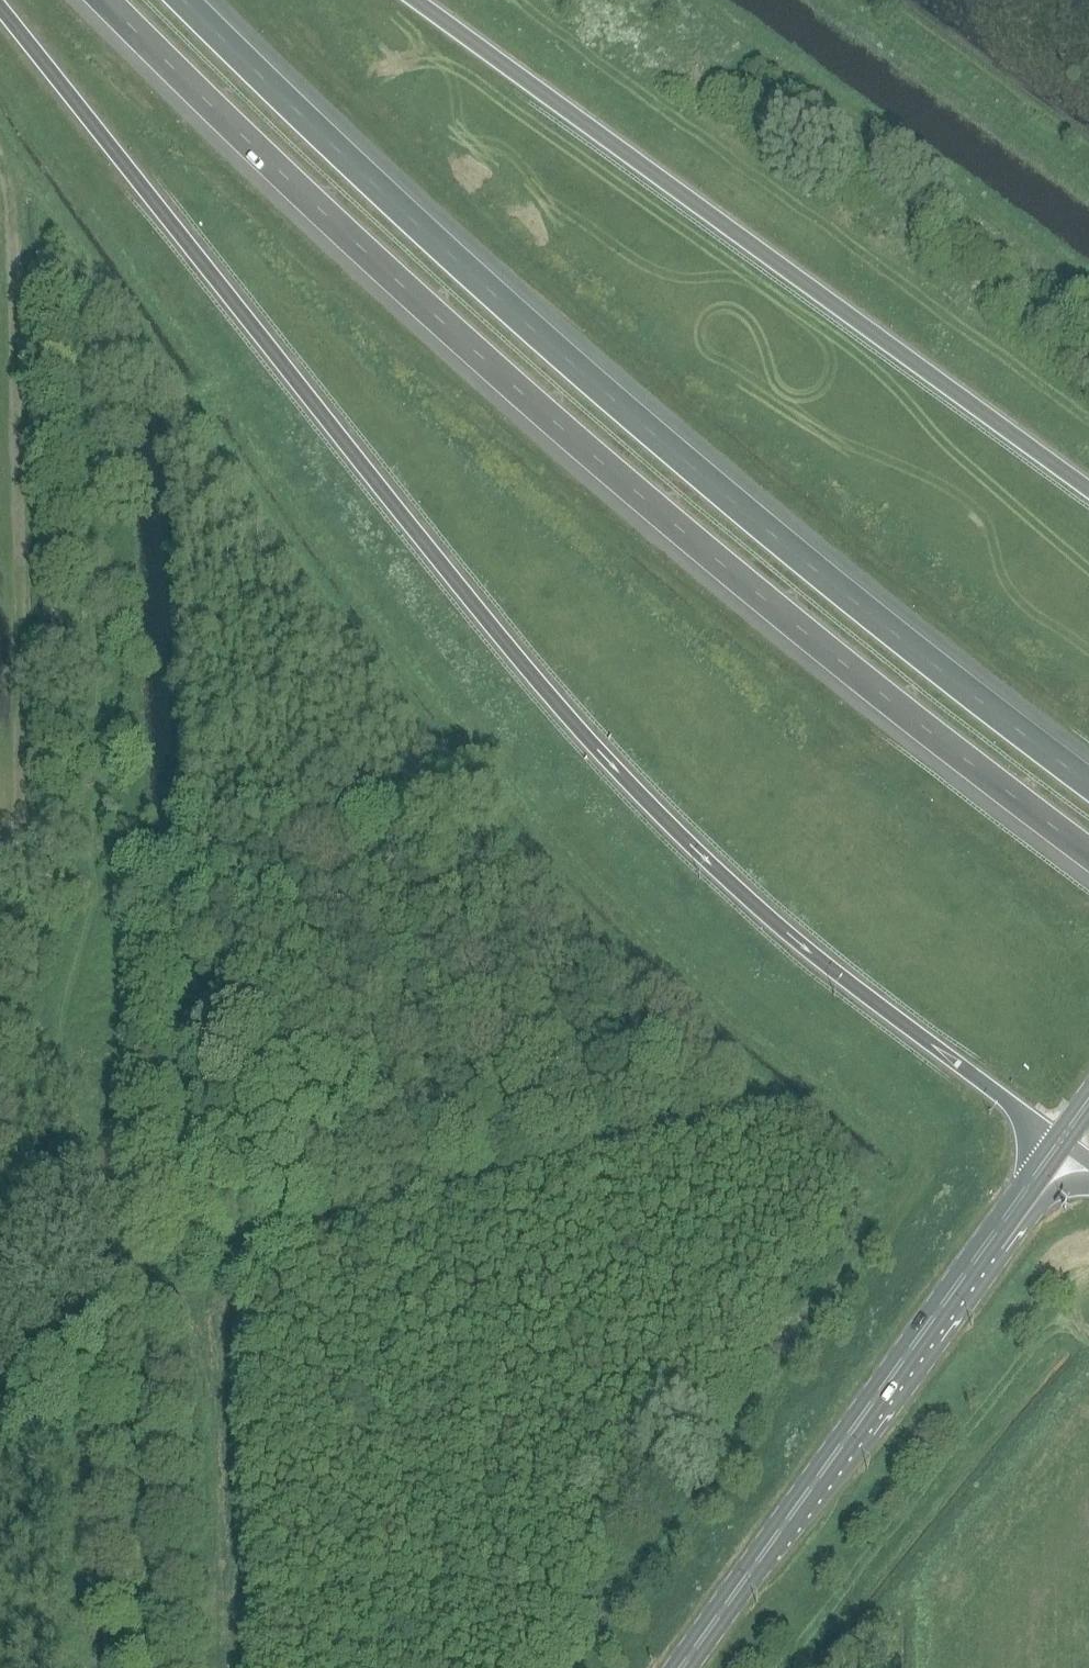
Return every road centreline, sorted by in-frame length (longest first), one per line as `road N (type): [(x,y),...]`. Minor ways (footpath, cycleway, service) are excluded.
road 1 (motorway): [(0,6),(476,607),(608,760),(788,933),(1062,1140)]
road 2 (motorway): [(107,0),(346,232),(678,526),(1088,851)]
road 3 (motorway): [(1088,779),(713,481),(377,186),(188,0)]
road 4 (motorway): [(1088,488),(417,0)]
road 5 (secondary): [(683,1667),(1062,1140)]

